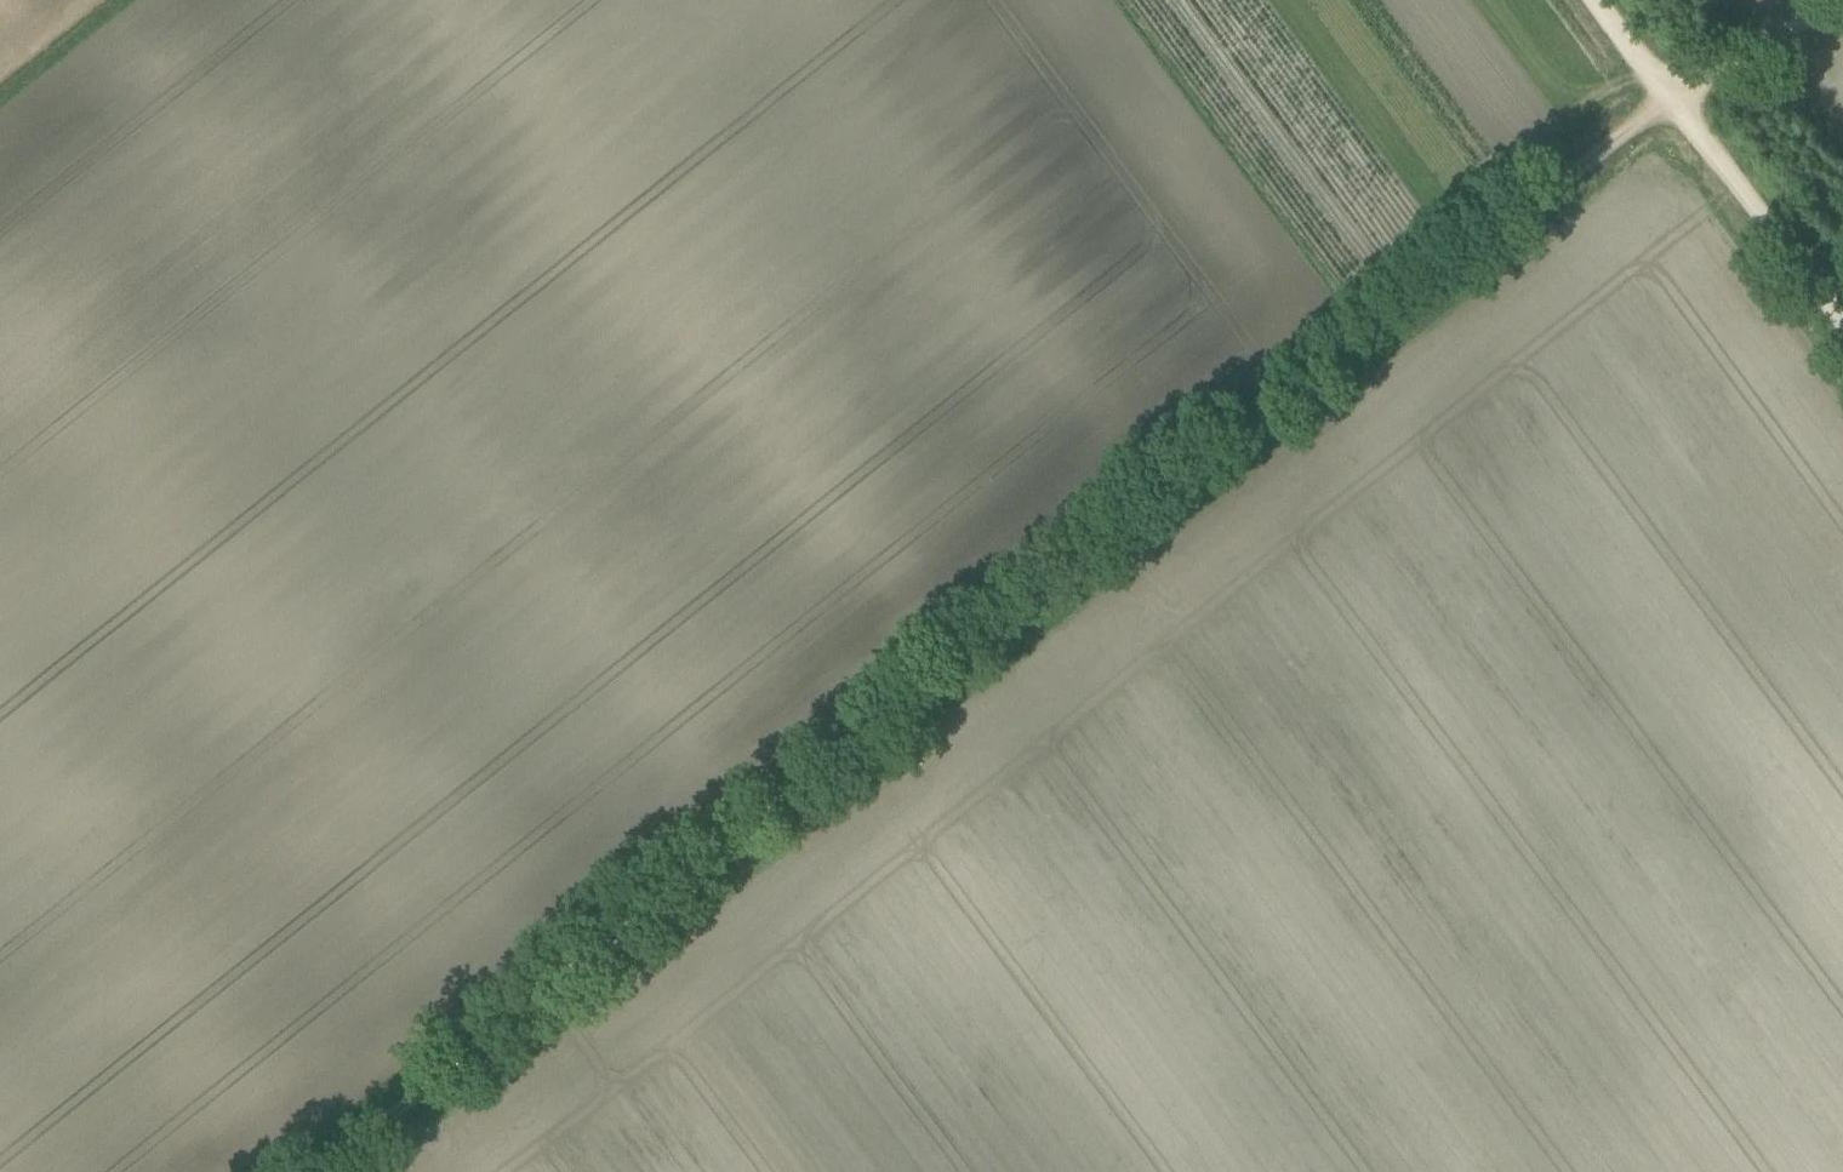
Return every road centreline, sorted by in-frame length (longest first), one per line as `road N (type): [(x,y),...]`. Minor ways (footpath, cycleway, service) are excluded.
road 1 (track): [(319,1171),(1634,124),(1707,71),(1841,0)]
road 2 (track): [(1597,0),(1842,330)]

